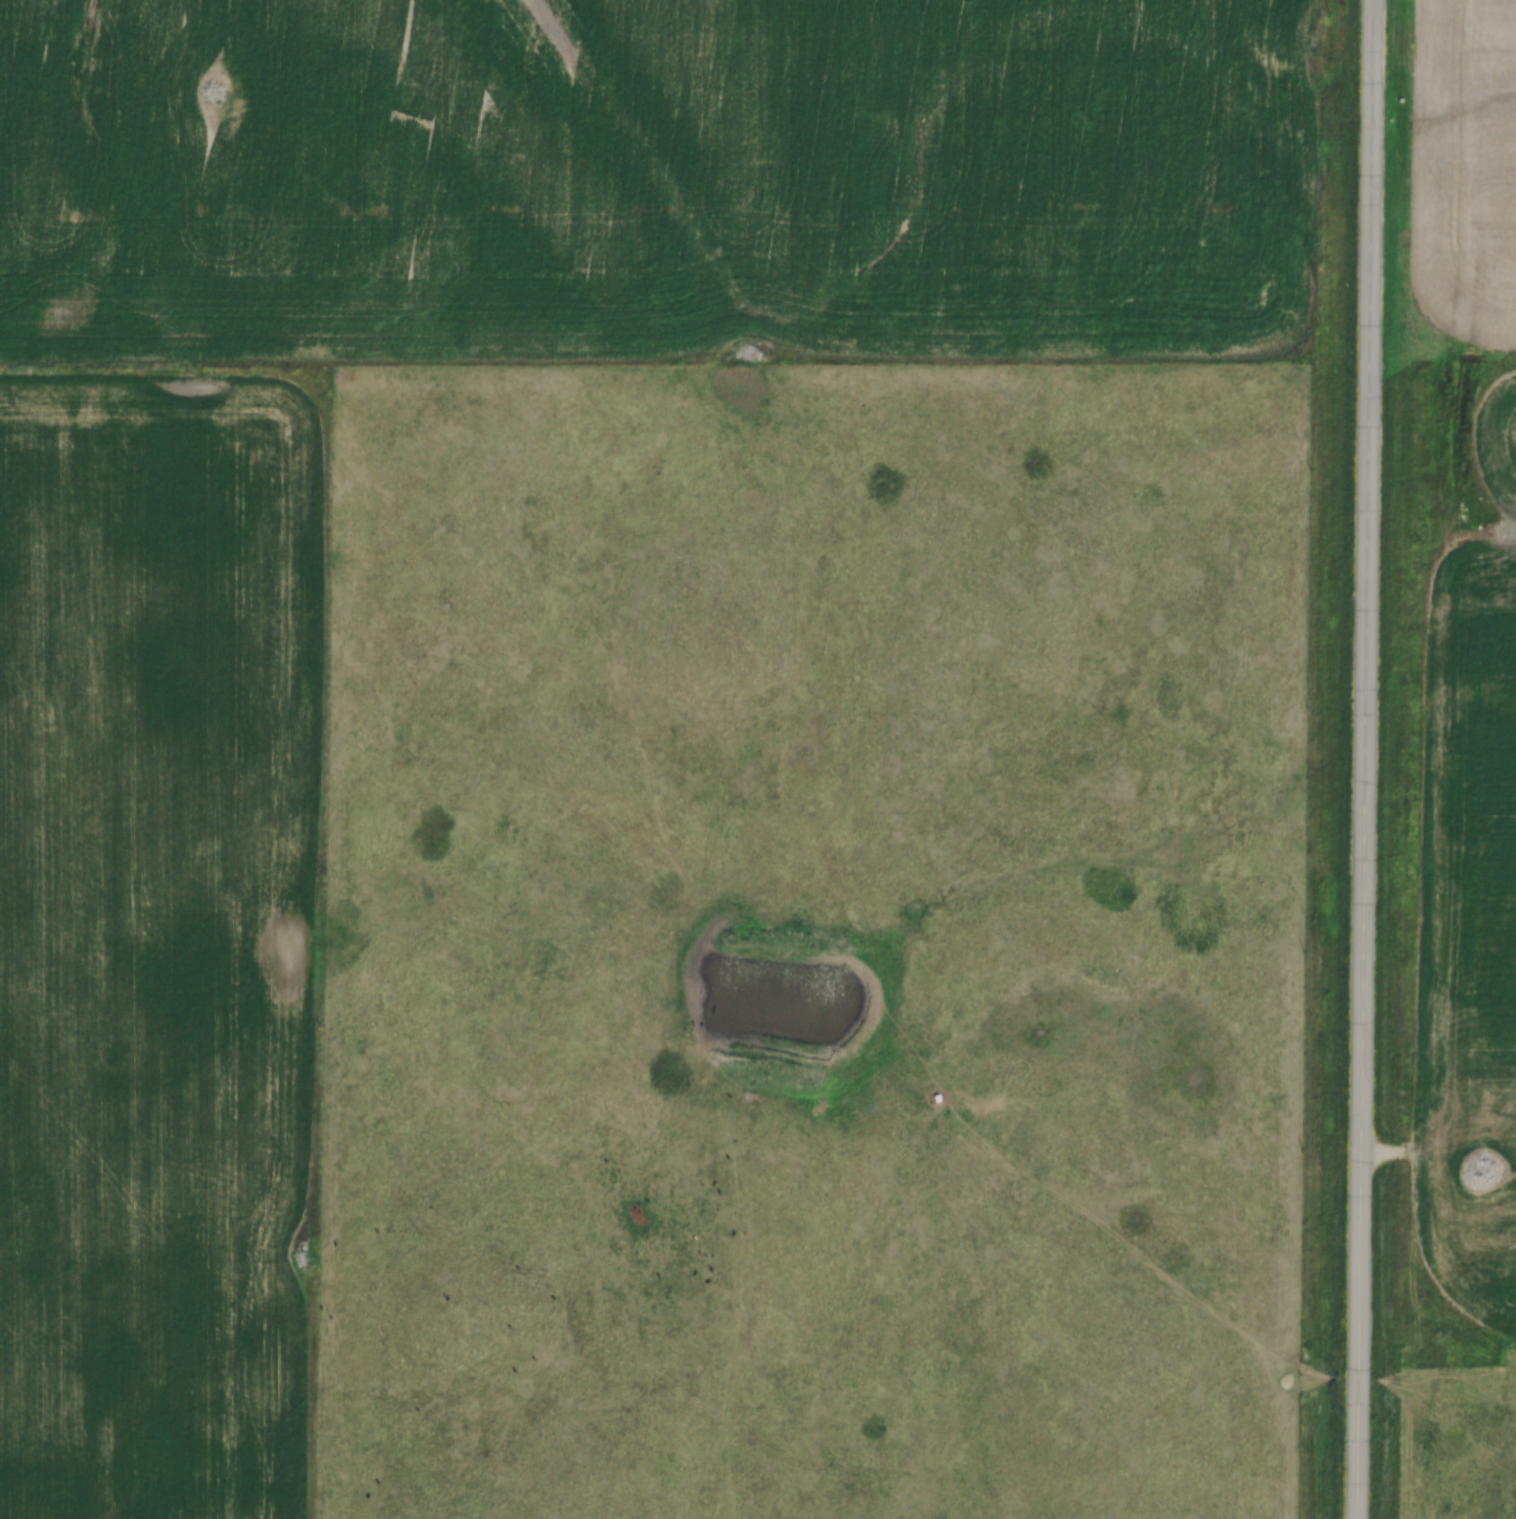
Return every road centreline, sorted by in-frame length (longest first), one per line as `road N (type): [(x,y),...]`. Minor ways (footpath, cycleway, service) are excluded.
road 1 (secondary): [(1359,1518),(1373,0)]

